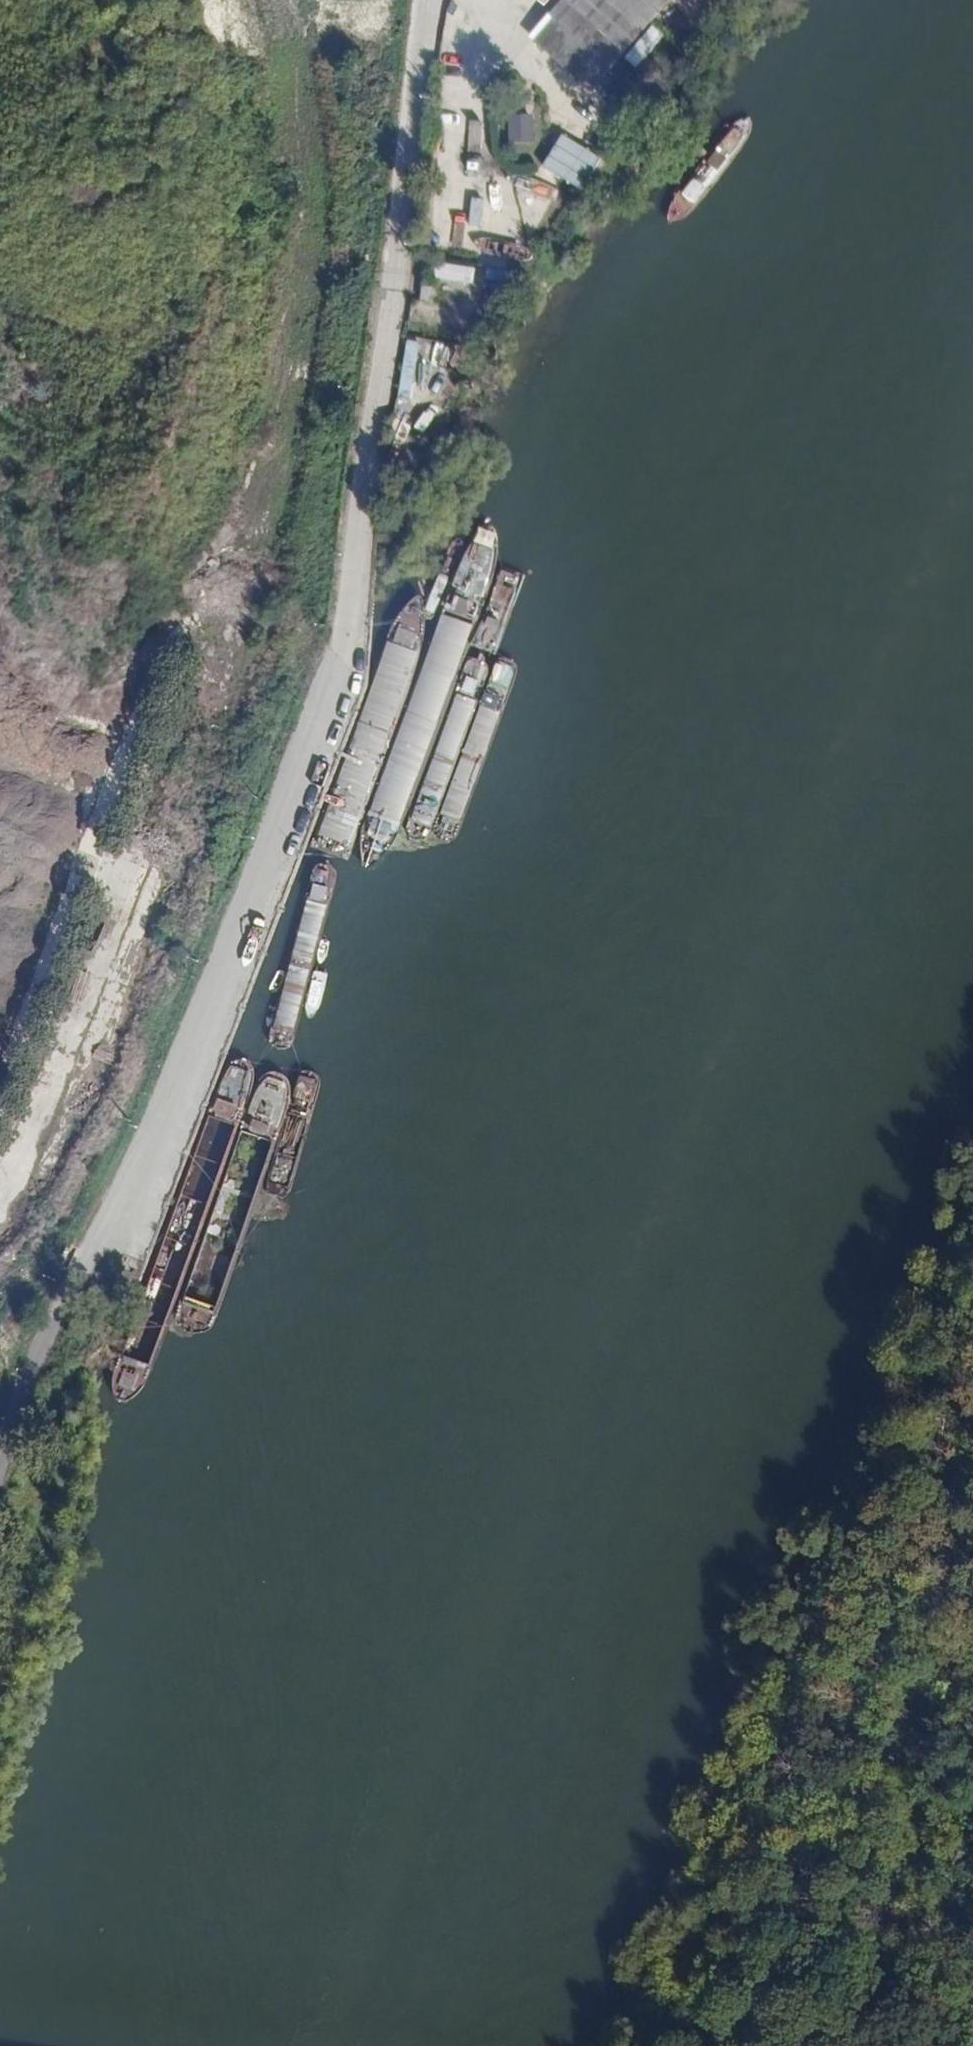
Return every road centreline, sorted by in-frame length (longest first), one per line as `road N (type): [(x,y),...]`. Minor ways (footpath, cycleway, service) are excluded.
road 1 (unclassified): [(433,0),(364,537),(334,685),(0,1553)]

